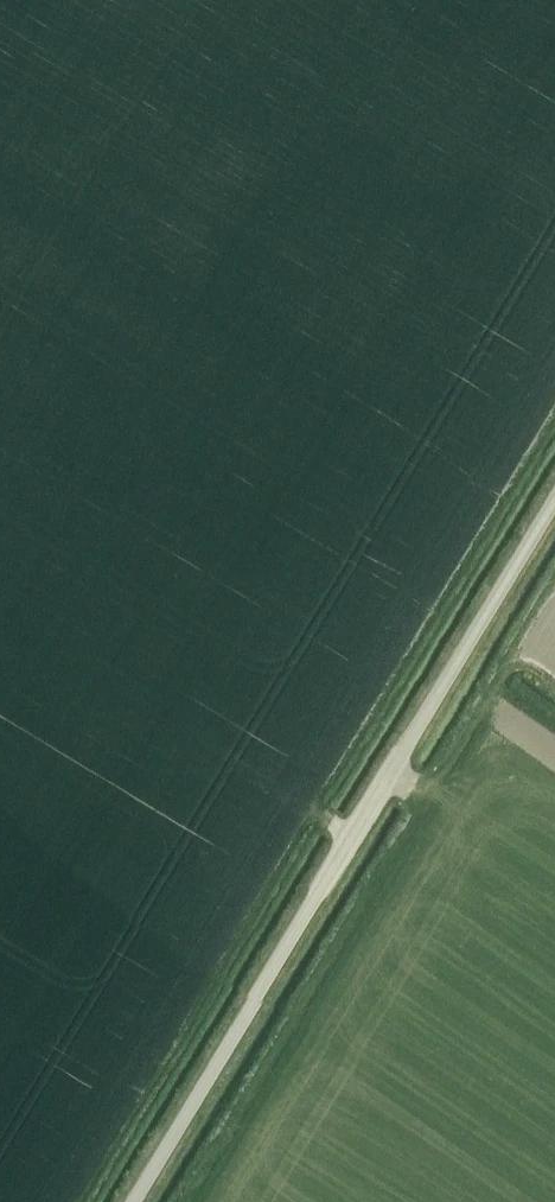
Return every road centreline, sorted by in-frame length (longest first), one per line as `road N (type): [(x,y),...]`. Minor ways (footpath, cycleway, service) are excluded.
road 1 (unclassified): [(120,1201),(554,486)]

